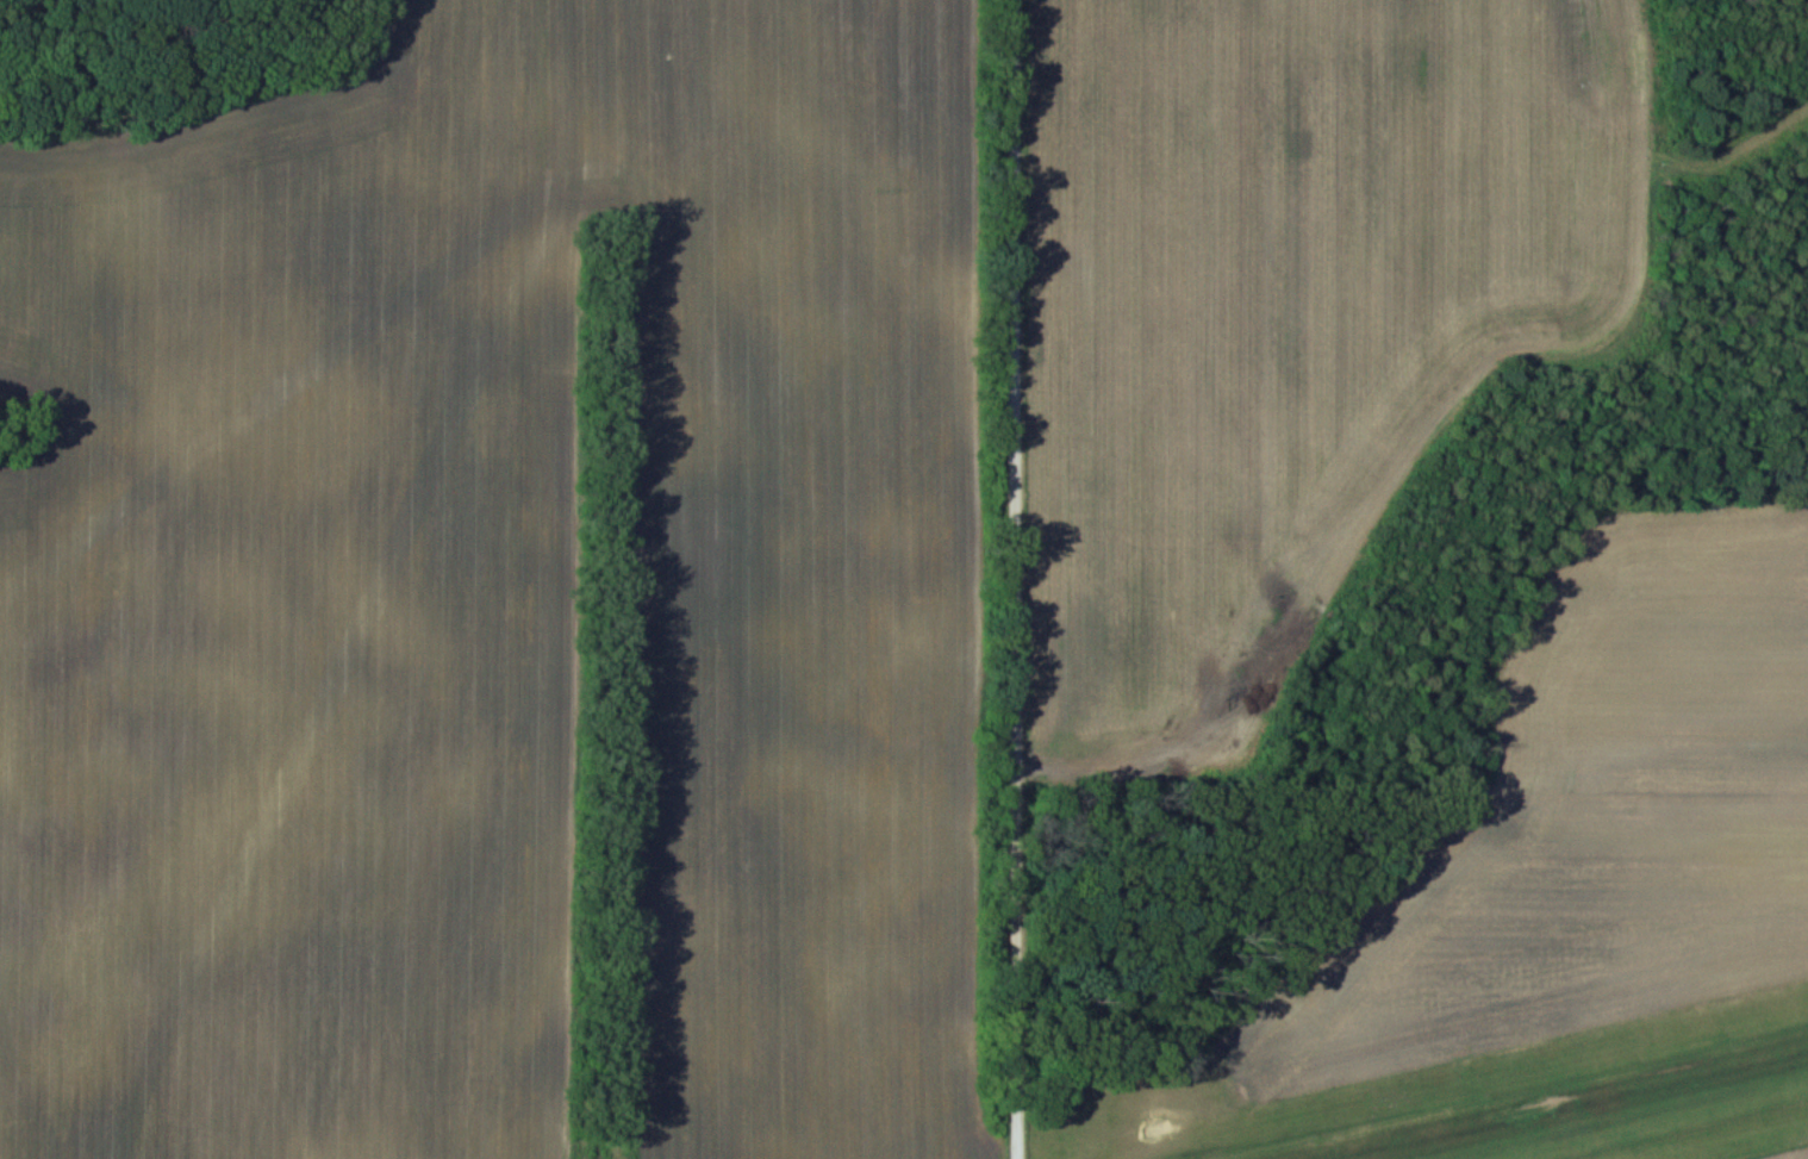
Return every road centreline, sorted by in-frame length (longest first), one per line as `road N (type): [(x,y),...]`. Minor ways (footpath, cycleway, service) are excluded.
road 1 (residential): [(1015,1158),(1011,0)]

